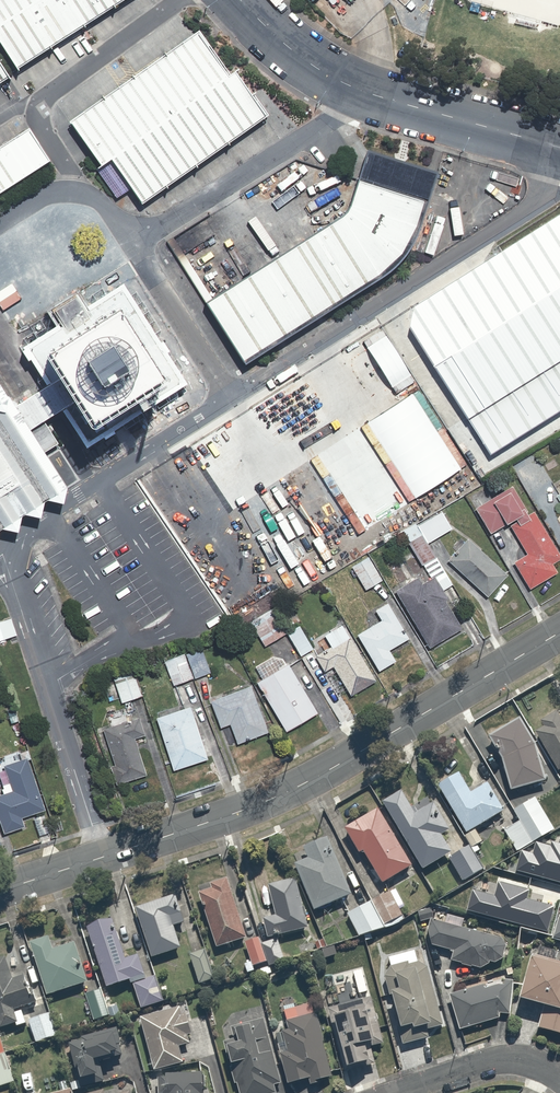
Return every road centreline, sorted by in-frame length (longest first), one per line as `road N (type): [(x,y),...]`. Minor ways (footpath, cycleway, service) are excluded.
road 1 (tertiary): [(0,891),(288,791),(559,631)]
road 2 (tertiary): [(559,151),(326,74),(243,0)]
road 3 (residential): [(401,1092),(502,1061),(559,1079)]

